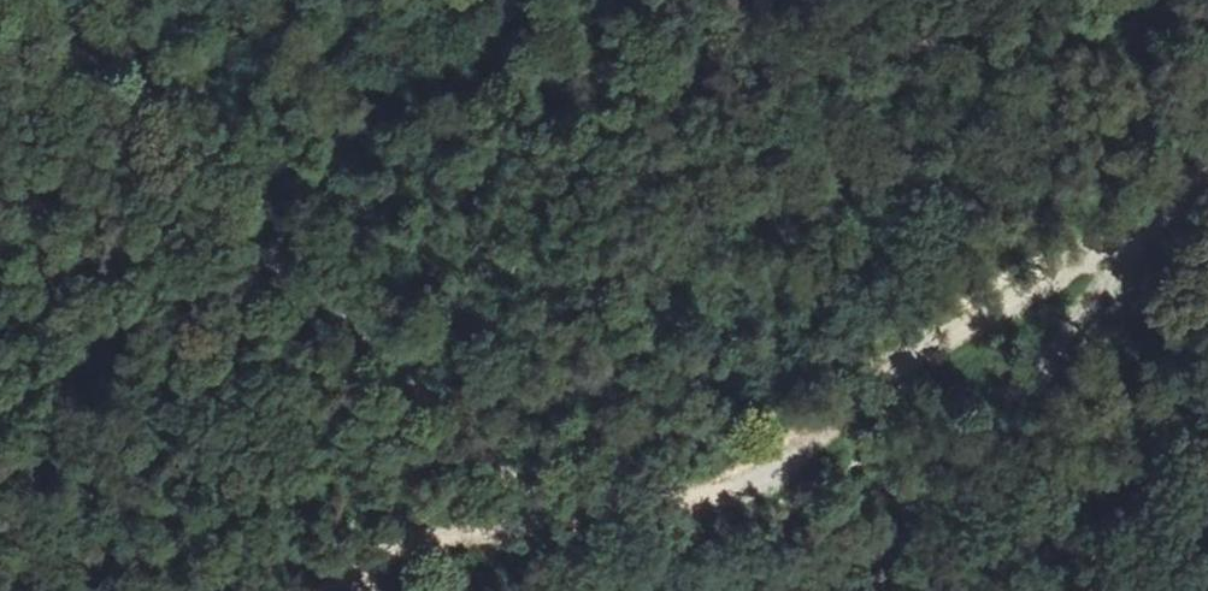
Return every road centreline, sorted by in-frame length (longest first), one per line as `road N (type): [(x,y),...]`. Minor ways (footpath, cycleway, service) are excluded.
road 1 (track): [(548,519),(282,268),(141,178),(60,112),(0,41)]
road 2 (track): [(548,519),(717,503),(904,434),(992,420)]
road 3 (track): [(1002,0),(908,58),(804,91),(719,68),(634,0)]
road 4 (track): [(992,420),(1207,167)]
road 5 (track): [(992,420),(914,493),(830,590)]
road 6 (track): [(548,519),(425,541),(341,590)]

